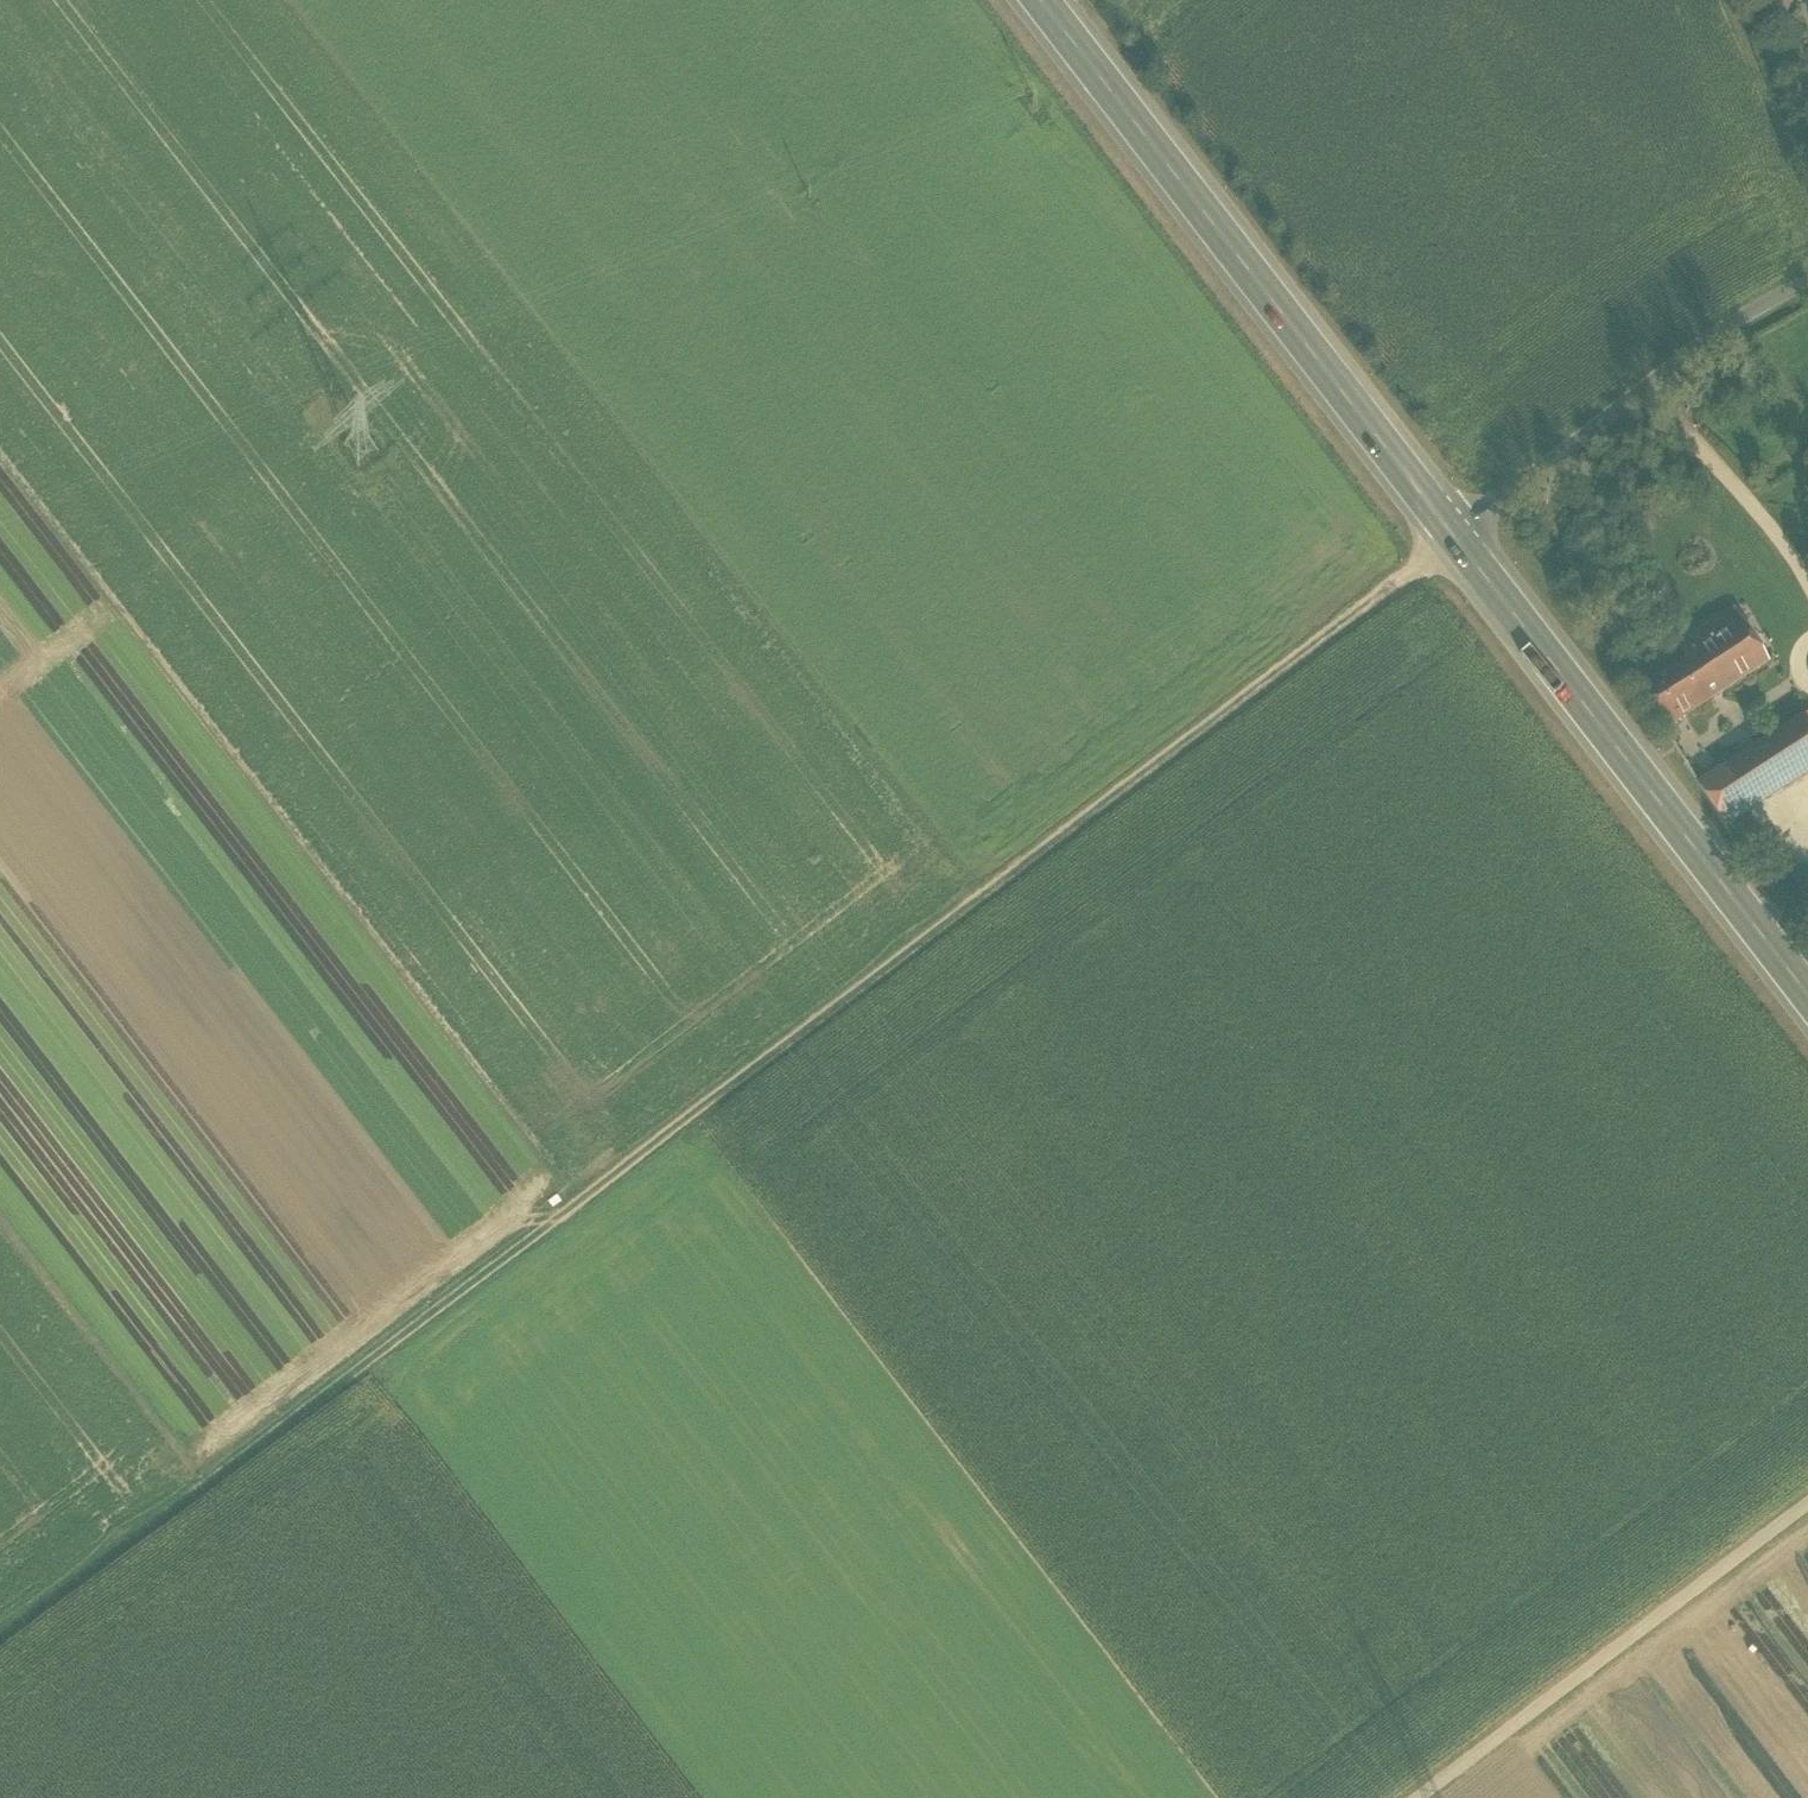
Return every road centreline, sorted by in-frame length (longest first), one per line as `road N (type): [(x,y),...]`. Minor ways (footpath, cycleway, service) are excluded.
road 1 (track): [(1807,283),(1726,326),(0,1639)]
road 2 (secondary): [(1807,997),(1045,0)]
road 3 (track): [(1807,1503),(1419,1797)]

